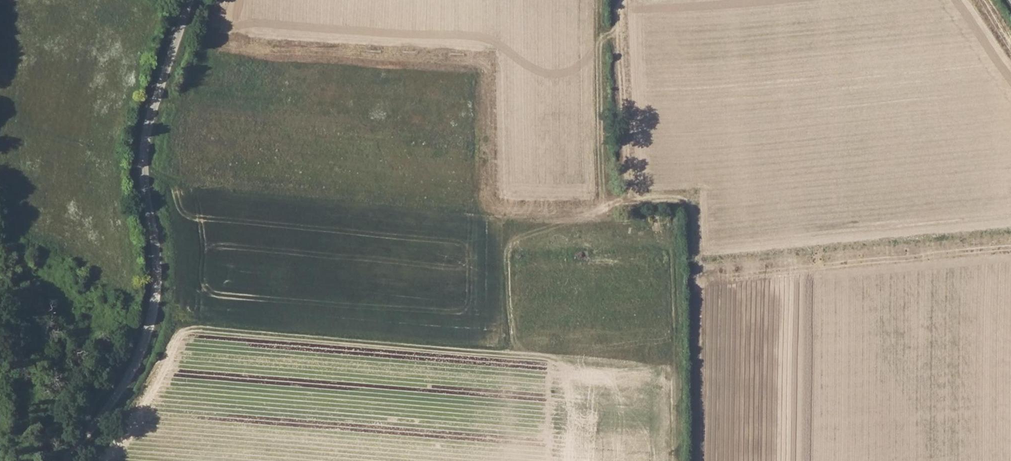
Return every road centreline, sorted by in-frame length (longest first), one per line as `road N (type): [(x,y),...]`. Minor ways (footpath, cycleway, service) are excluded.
road 1 (unclassified): [(67,460),(142,351),(153,315),(158,281),(142,151),(191,0)]

